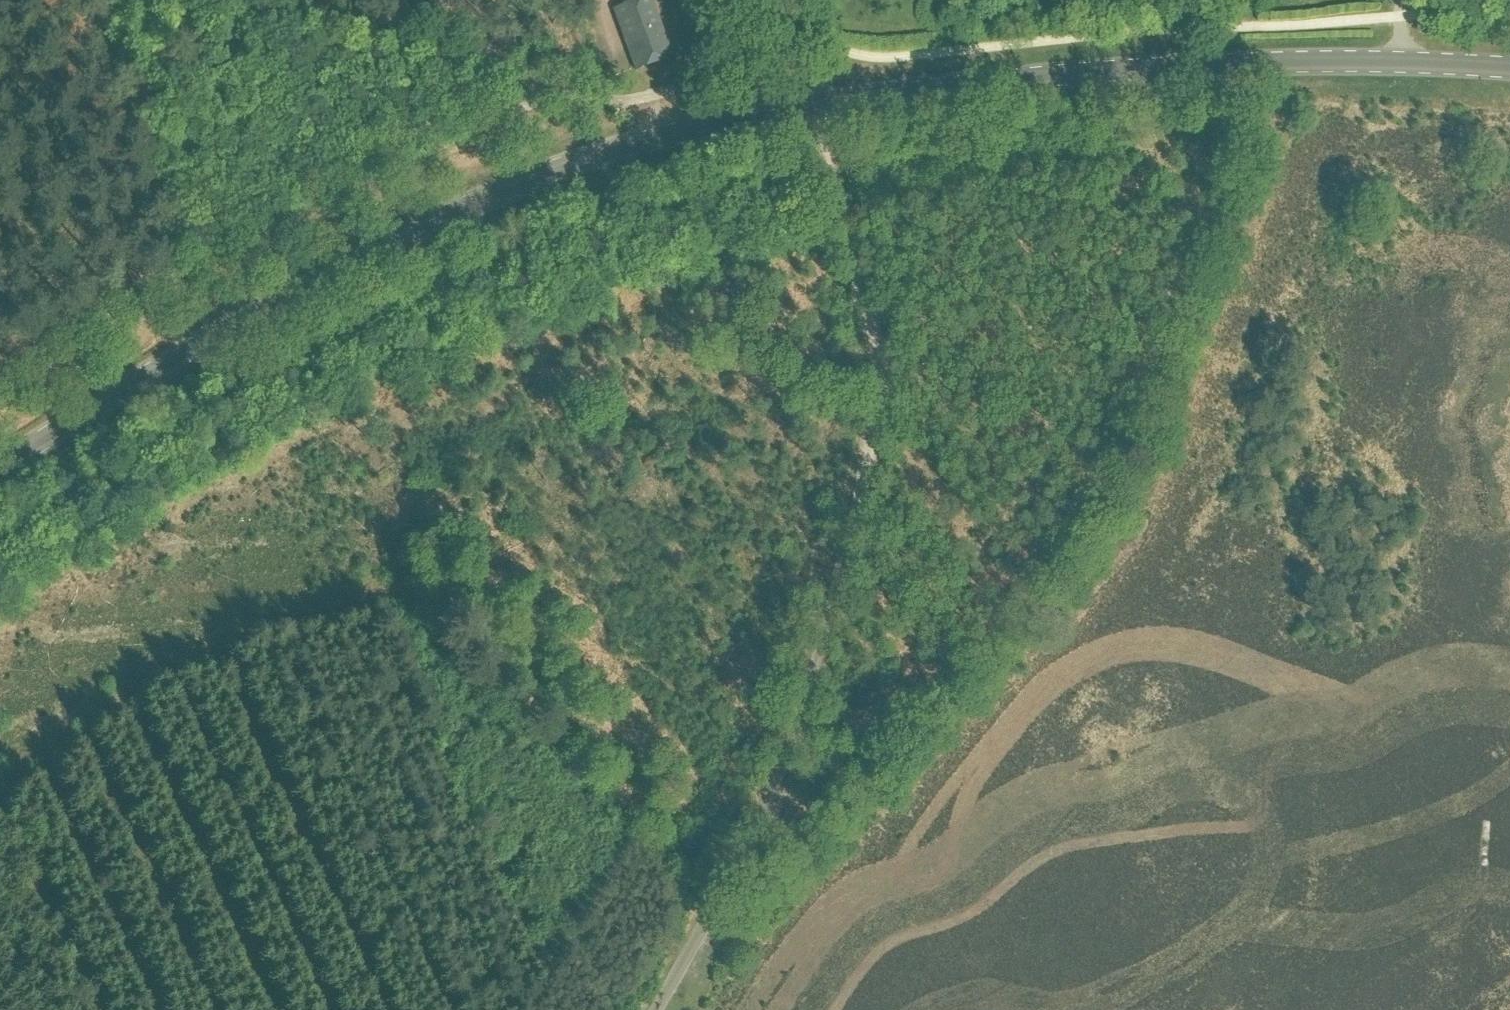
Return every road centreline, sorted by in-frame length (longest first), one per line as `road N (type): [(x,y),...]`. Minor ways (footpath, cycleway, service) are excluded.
road 1 (unclassified): [(658,1009),(781,773),(870,475),(882,406),(879,350),(809,107)]
road 2 (track): [(825,161),(601,228),(401,302),(224,383),(0,523)]
road 3 (primary): [(0,469),(277,302),(429,224),(569,167),(809,107)]
road 4 (primary): [(809,107),(971,84),(1256,63),(1509,70)]
road 5 (track): [(235,0),(546,97)]

